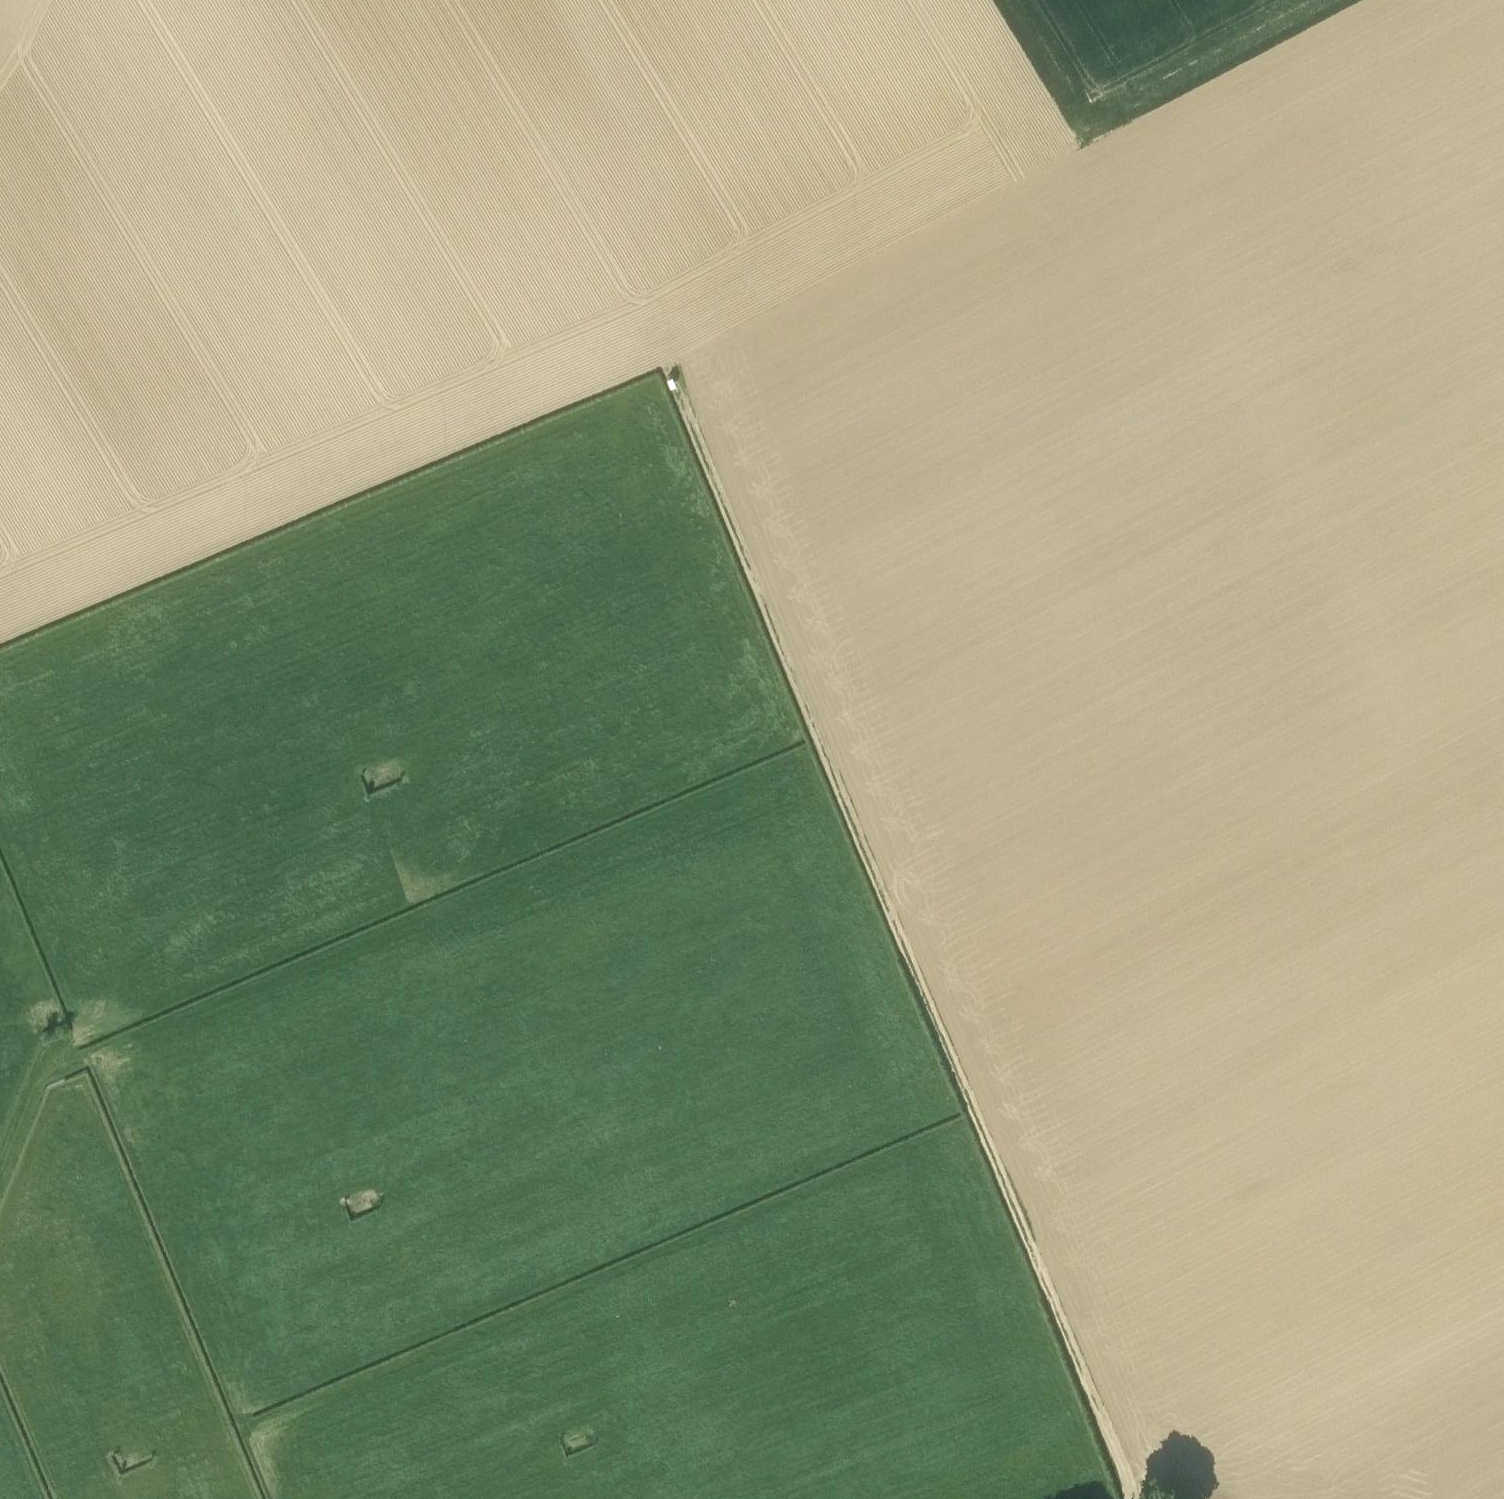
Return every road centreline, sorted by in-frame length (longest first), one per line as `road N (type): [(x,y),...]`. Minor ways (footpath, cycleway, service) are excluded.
road 1 (track): [(1124,1498),(1126,1485),(817,728)]

